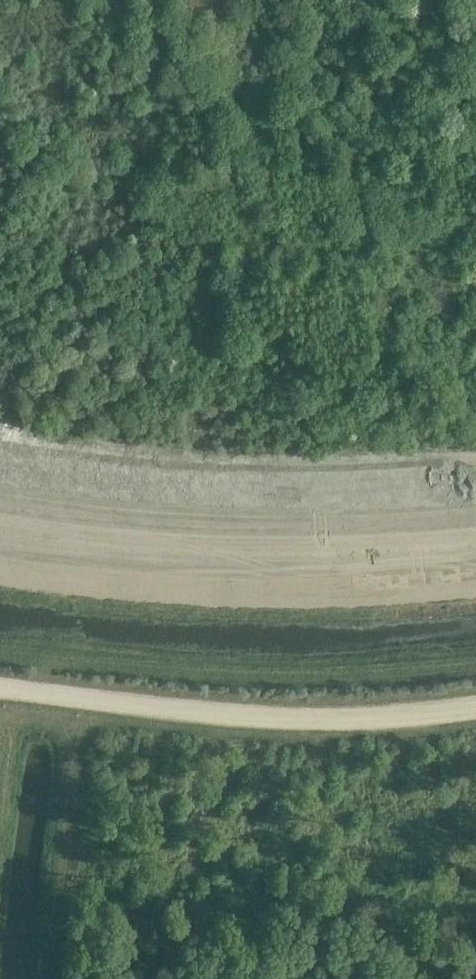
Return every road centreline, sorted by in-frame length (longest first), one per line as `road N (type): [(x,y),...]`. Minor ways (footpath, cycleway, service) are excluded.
road 1 (track): [(475,702),(252,714),(0,687)]

